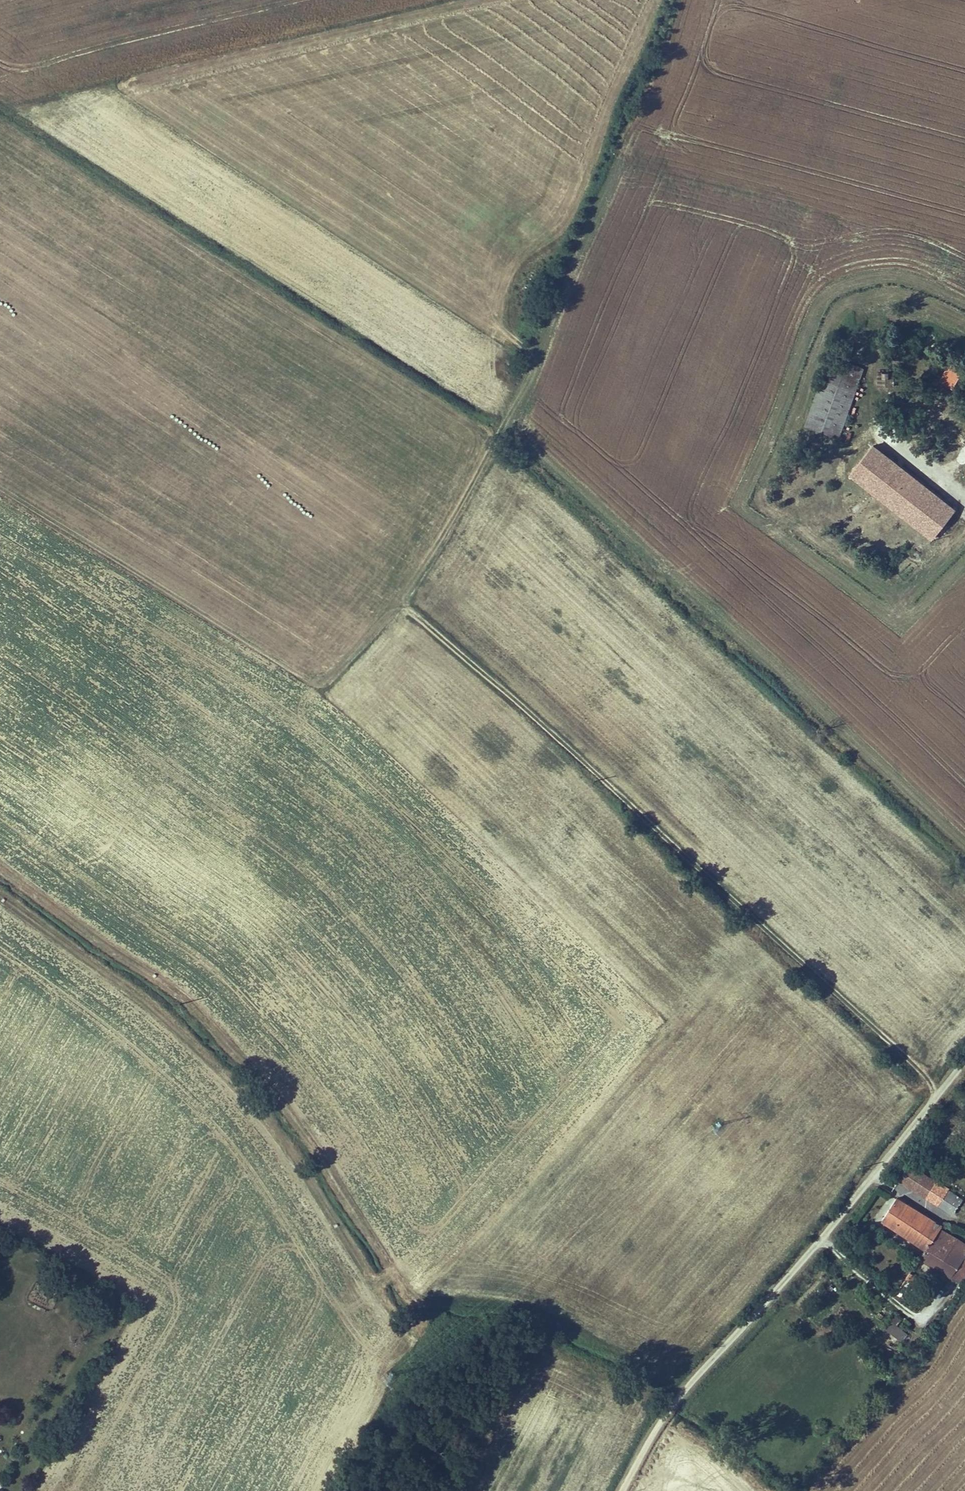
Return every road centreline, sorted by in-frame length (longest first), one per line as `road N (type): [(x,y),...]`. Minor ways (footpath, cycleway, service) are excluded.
road 1 (unclassified): [(964,1060),(681,1395),(622,1490)]

